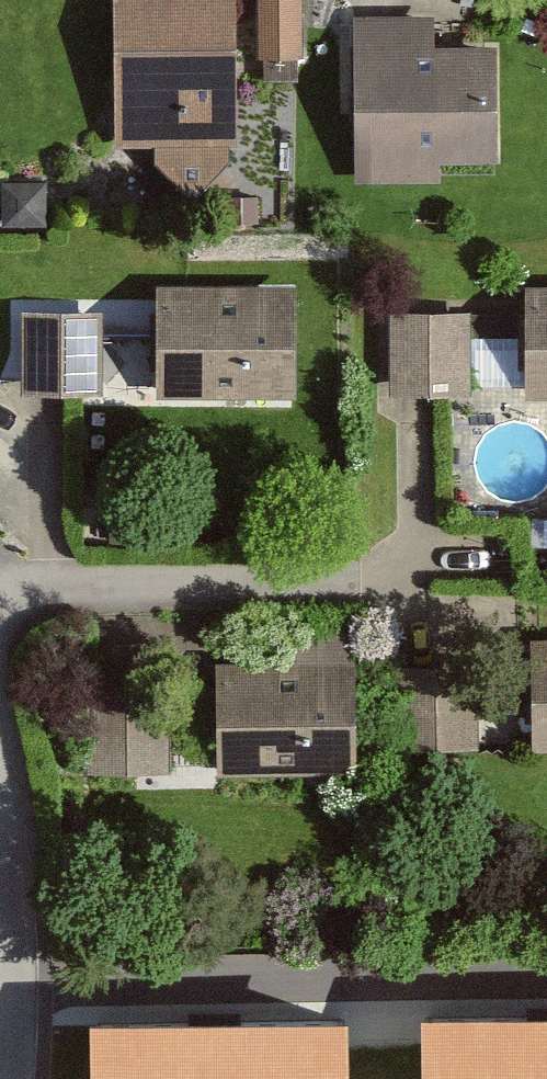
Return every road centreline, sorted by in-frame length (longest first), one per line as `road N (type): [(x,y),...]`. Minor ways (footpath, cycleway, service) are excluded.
road 1 (residential): [(8,1078),(12,915),(0,818)]

